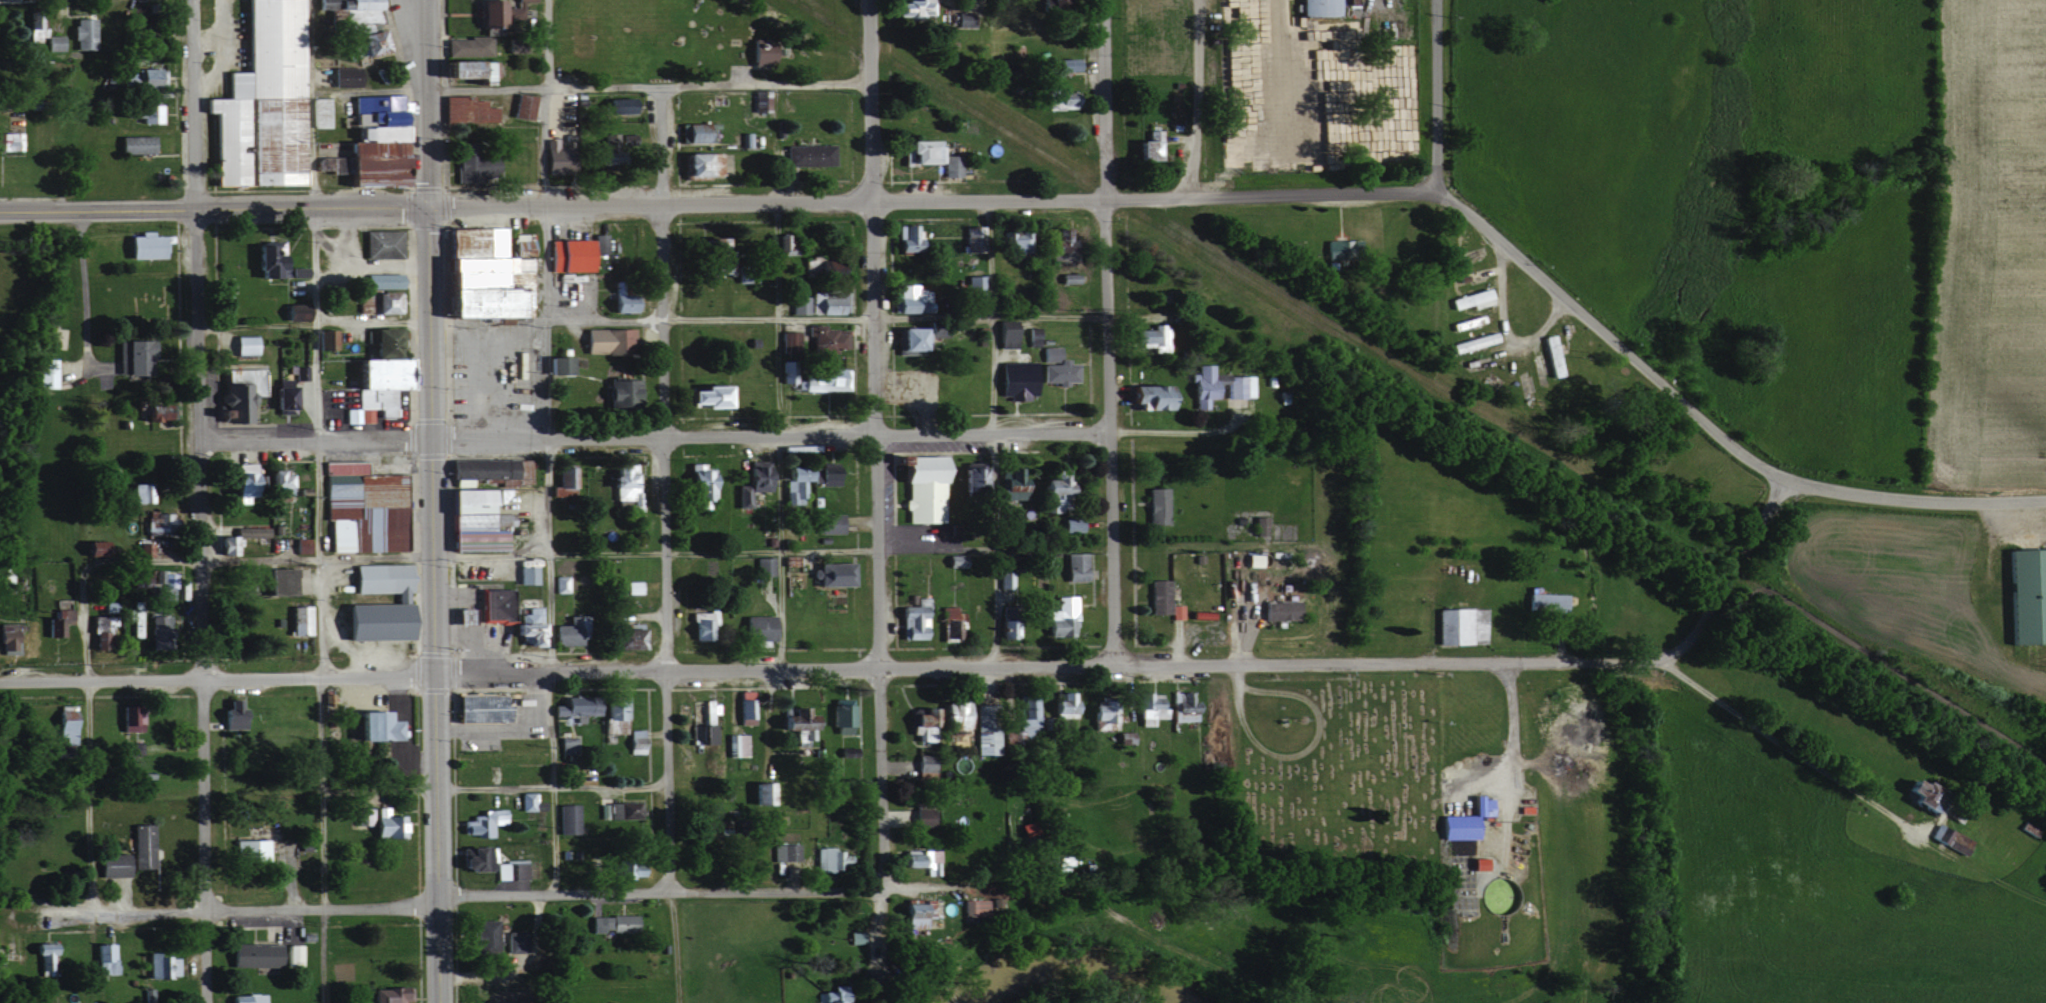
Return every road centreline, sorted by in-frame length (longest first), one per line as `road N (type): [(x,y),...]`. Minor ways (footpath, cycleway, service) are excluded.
road 1 (residential): [(85,911),(82,561),(1109,548)]
road 2 (residential): [(432,673),(1666,658)]
road 3 (residential): [(425,208),(1432,190),(1482,233)]
road 4 (residential): [(310,0),(321,910)]
road 5 (residential): [(1236,414),(1218,431),(430,445)]
road 6 (secondary): [(433,1002),(425,208)]
road 7 (residential): [(203,1002),(191,213)]
road 8 (residential): [(875,983),(881,875),(867,205)]
road 9 (residential): [(668,895),(656,206)]
road 10 (residential): [(542,207),(551,896)]
road 11 (residential): [(544,319),(1105,316)]
road 12 (residential): [(1111,667),(1102,200)]
road 13 (residential): [(987,202),(992,669)]
road 14 (residential): [(774,206),(774,672)]
road 15 (residential): [(432,896),(876,890)]
road 16 (residential): [(867,85),(423,91)]
road 17 (residential): [(432,673),(0,682)]
road 18 (residential): [(432,896),(374,909),(3,909)]
road 19 (secondary): [(425,208),(0,211)]
road 20 (residential): [(1786,478),(1743,454),(1482,233)]
road 21 (residential): [(2045,501),(1883,499),(1786,478)]
road 22 (residential): [(432,786),(666,787)]
road 23 (residential): [(194,324),(427,315)]
road 24 (residential): [(430,445),(197,445)]
road 25 (residential): [(1666,658),(1729,579),(1786,478)]
road 26 (residential): [(1499,247),(1492,318),(1512,351),(1537,342),(1576,272)]
road 27 (residential): [(191,213),(188,0)]
road 28 (residential): [(425,208),(422,0)]
road 29 (residential): [(867,205),(866,0)]
road 30 (residential): [(1102,200),(1100,0)]
road 31 (residential): [(1185,198),(1197,0)]
road 32 (residential): [(1432,190),(1433,0)]
road 33 (residential): [(1511,663),(1509,823)]
road 34 (residential): [(656,206),(657,84)]
road 35 (residential): [(876,890),(903,882),(995,891)]

